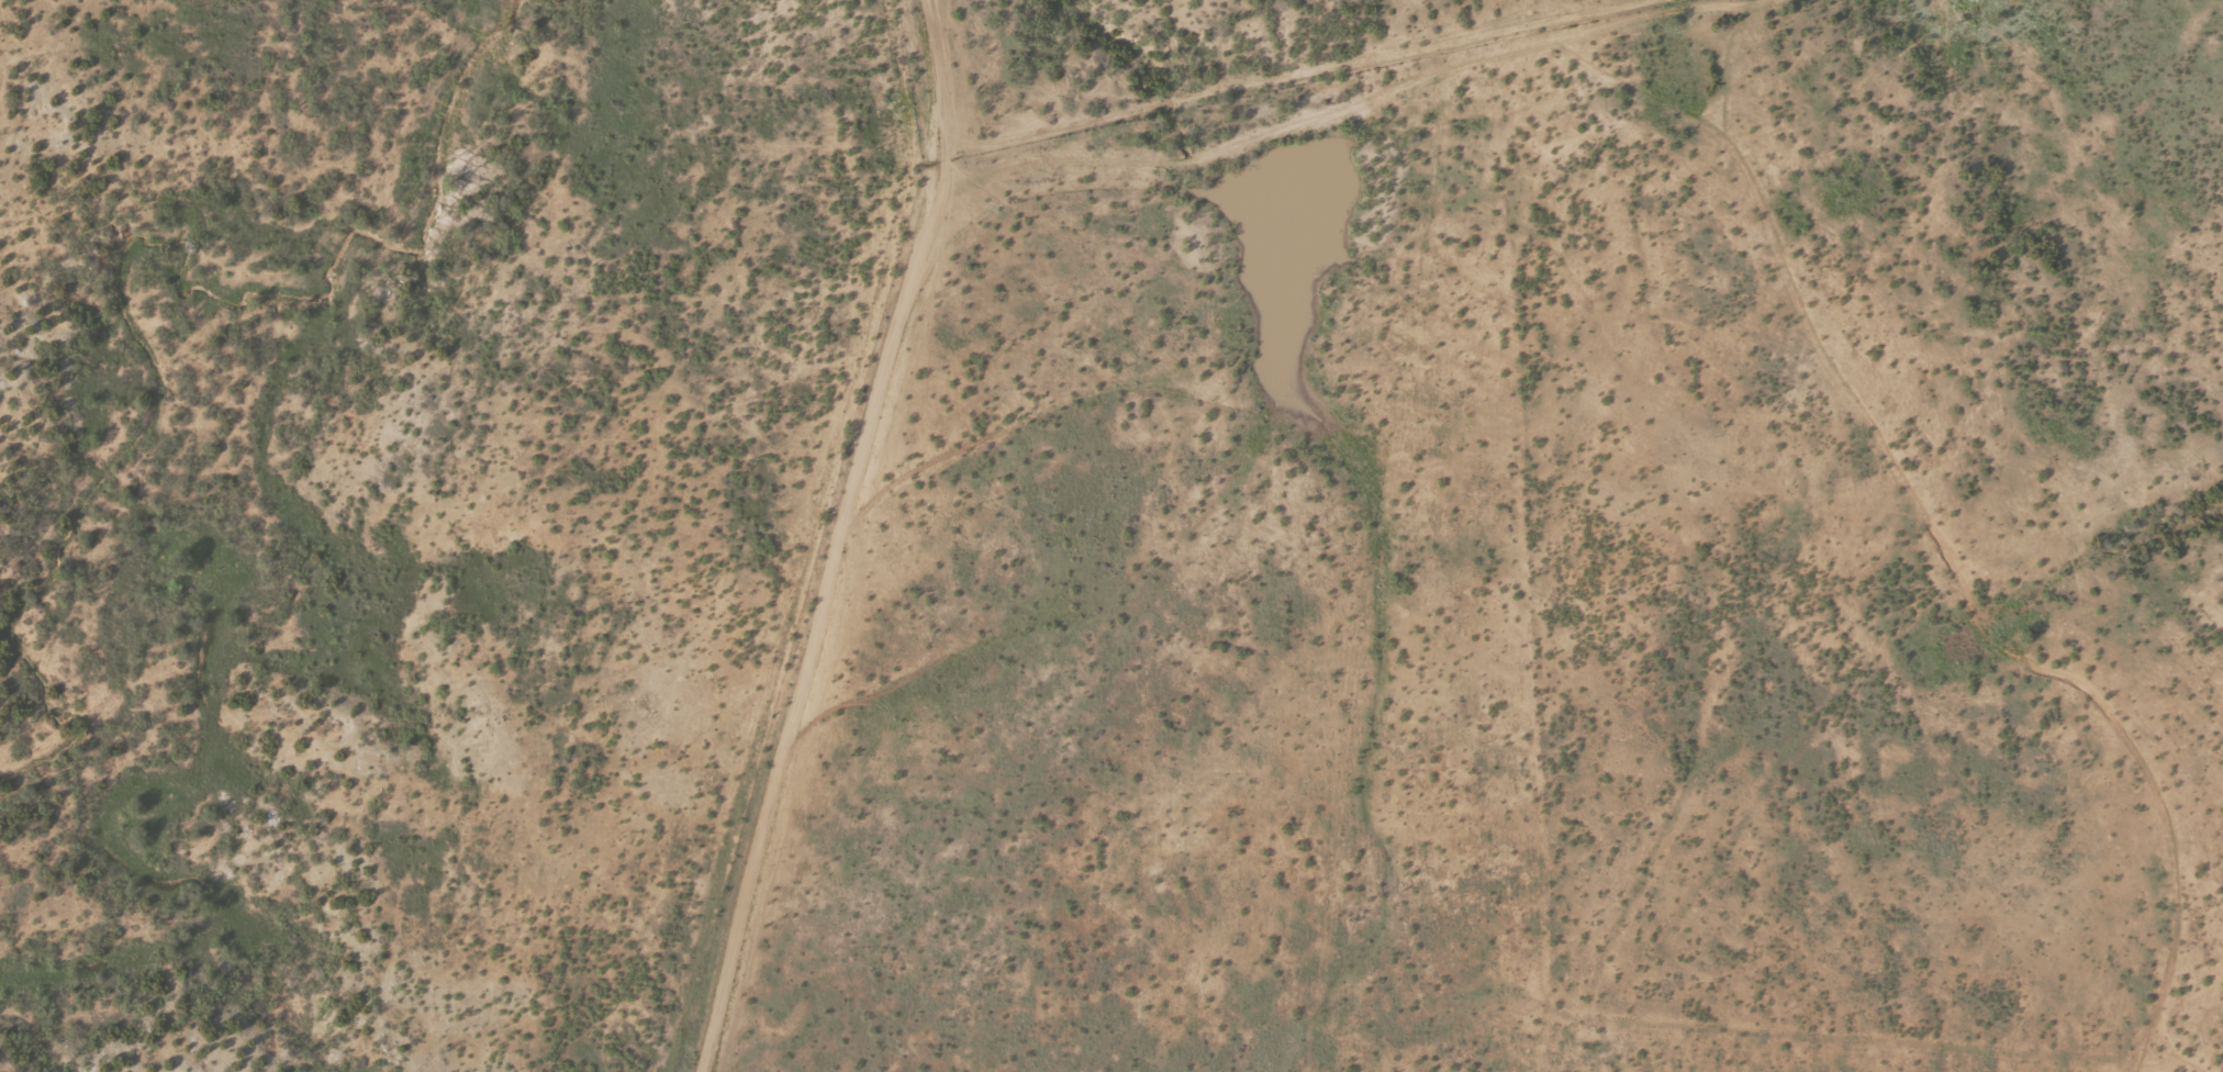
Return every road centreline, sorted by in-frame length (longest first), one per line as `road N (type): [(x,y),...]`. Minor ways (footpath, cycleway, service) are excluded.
road 1 (residential): [(675,1071),(722,890),(913,324),(929,222),(884,53),(888,0)]

